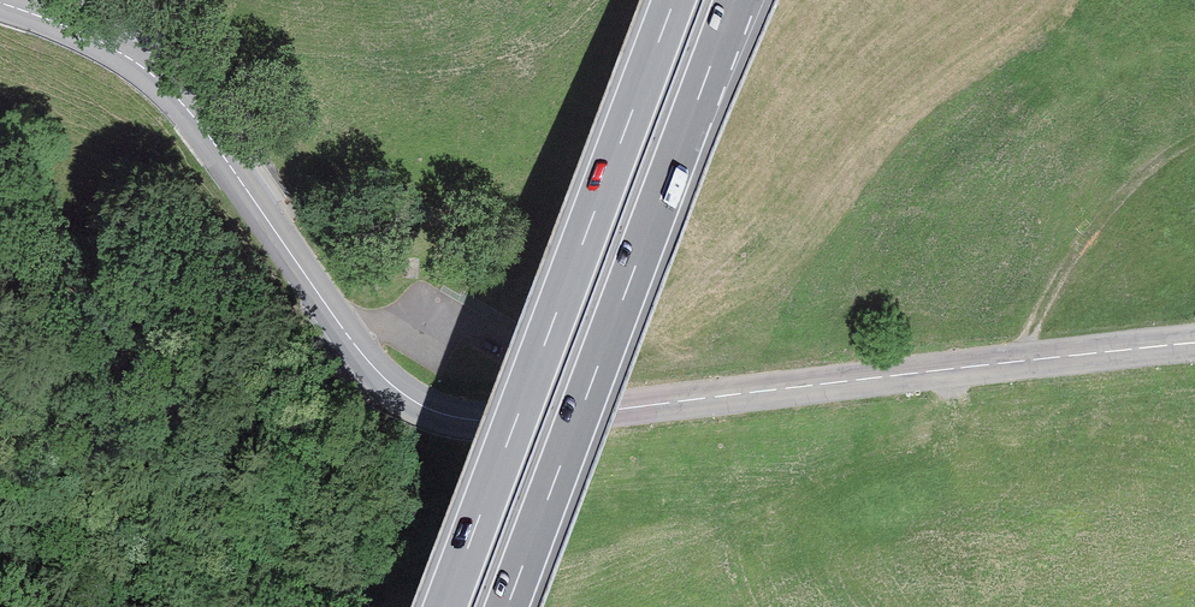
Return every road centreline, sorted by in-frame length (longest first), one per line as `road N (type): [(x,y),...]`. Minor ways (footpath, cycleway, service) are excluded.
road 1 (tertiary): [(1194,345),(506,420),(438,411),(408,396),(362,352),(164,83),(97,39),(0,2)]
road 2 (motorway): [(674,0),(444,606)]
road 3 (motorway): [(507,606),(736,0)]

